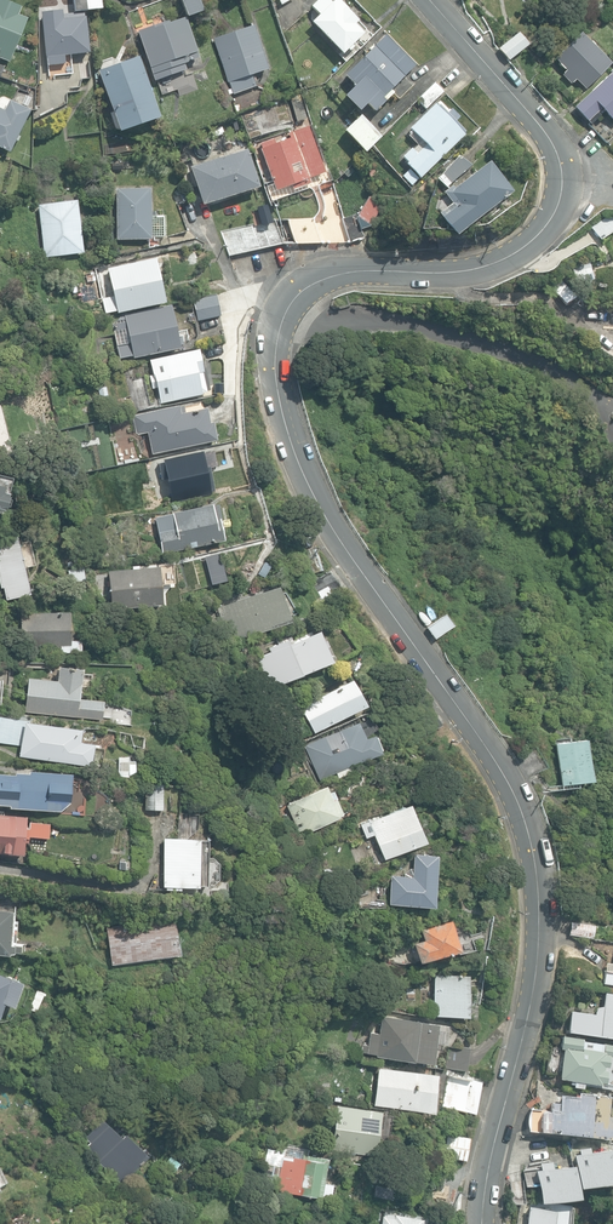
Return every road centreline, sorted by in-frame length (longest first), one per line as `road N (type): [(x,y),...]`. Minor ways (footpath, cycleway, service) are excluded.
road 1 (residential): [(431,0),(549,133),(564,178),(560,204),(513,255),(475,270),(364,271),(302,294),(285,319),(275,369),(294,453),(324,514),(452,689),(517,798),(529,840),(538,963),(481,1223)]

